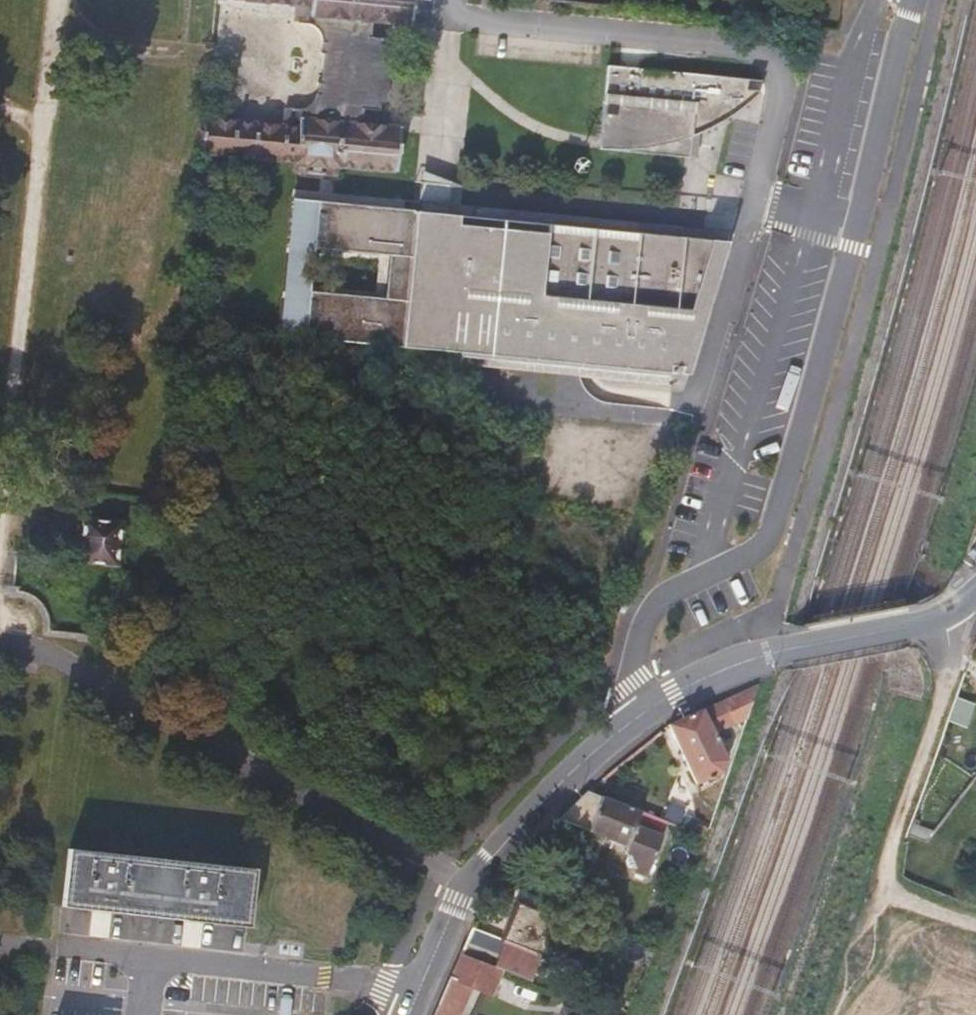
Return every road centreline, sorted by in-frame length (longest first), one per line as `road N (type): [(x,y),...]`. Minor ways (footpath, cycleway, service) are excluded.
road 1 (residential): [(911,0),(852,247),(767,541),(668,596),(649,617),(630,683),(646,713)]
road 2 (residential): [(944,617),(945,700),(881,892),(975,927)]
road 3 (tertiary): [(415,992),(461,881),(646,713)]
road 4 (residential): [(135,1014),(141,962),(415,992)]
road 5 (tertiary): [(646,713),(768,655),(944,617)]
road 6 (track): [(881,892),(836,1014)]

